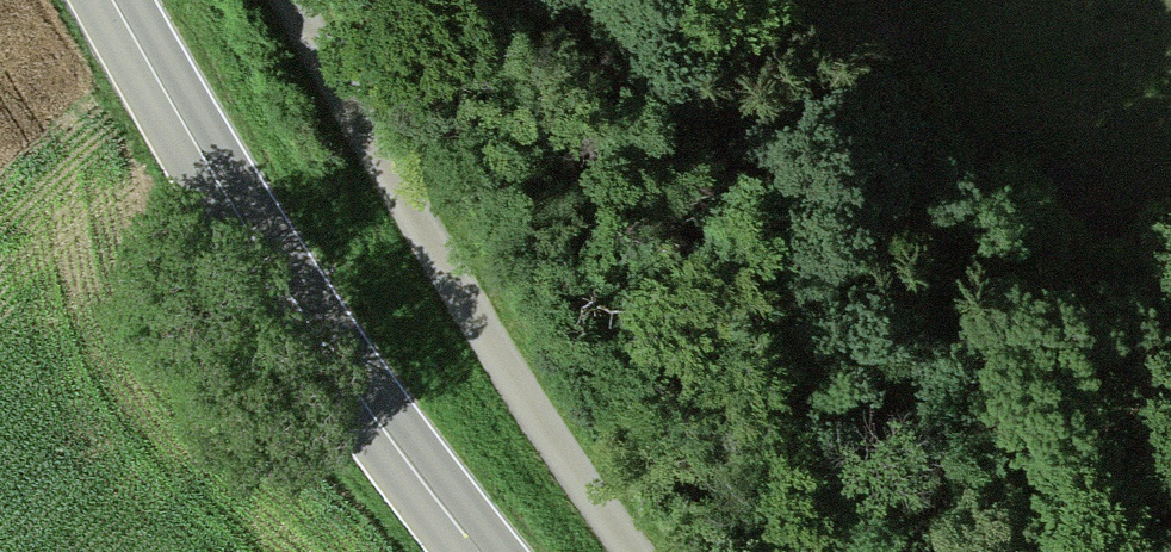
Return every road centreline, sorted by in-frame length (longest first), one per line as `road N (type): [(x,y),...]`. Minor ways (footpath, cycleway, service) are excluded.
road 1 (secondary): [(111,0),(285,287),(480,551)]
road 2 (unclassified): [(636,551),(445,265),(296,0)]
road 3 (track): [(1054,551),(870,0)]

